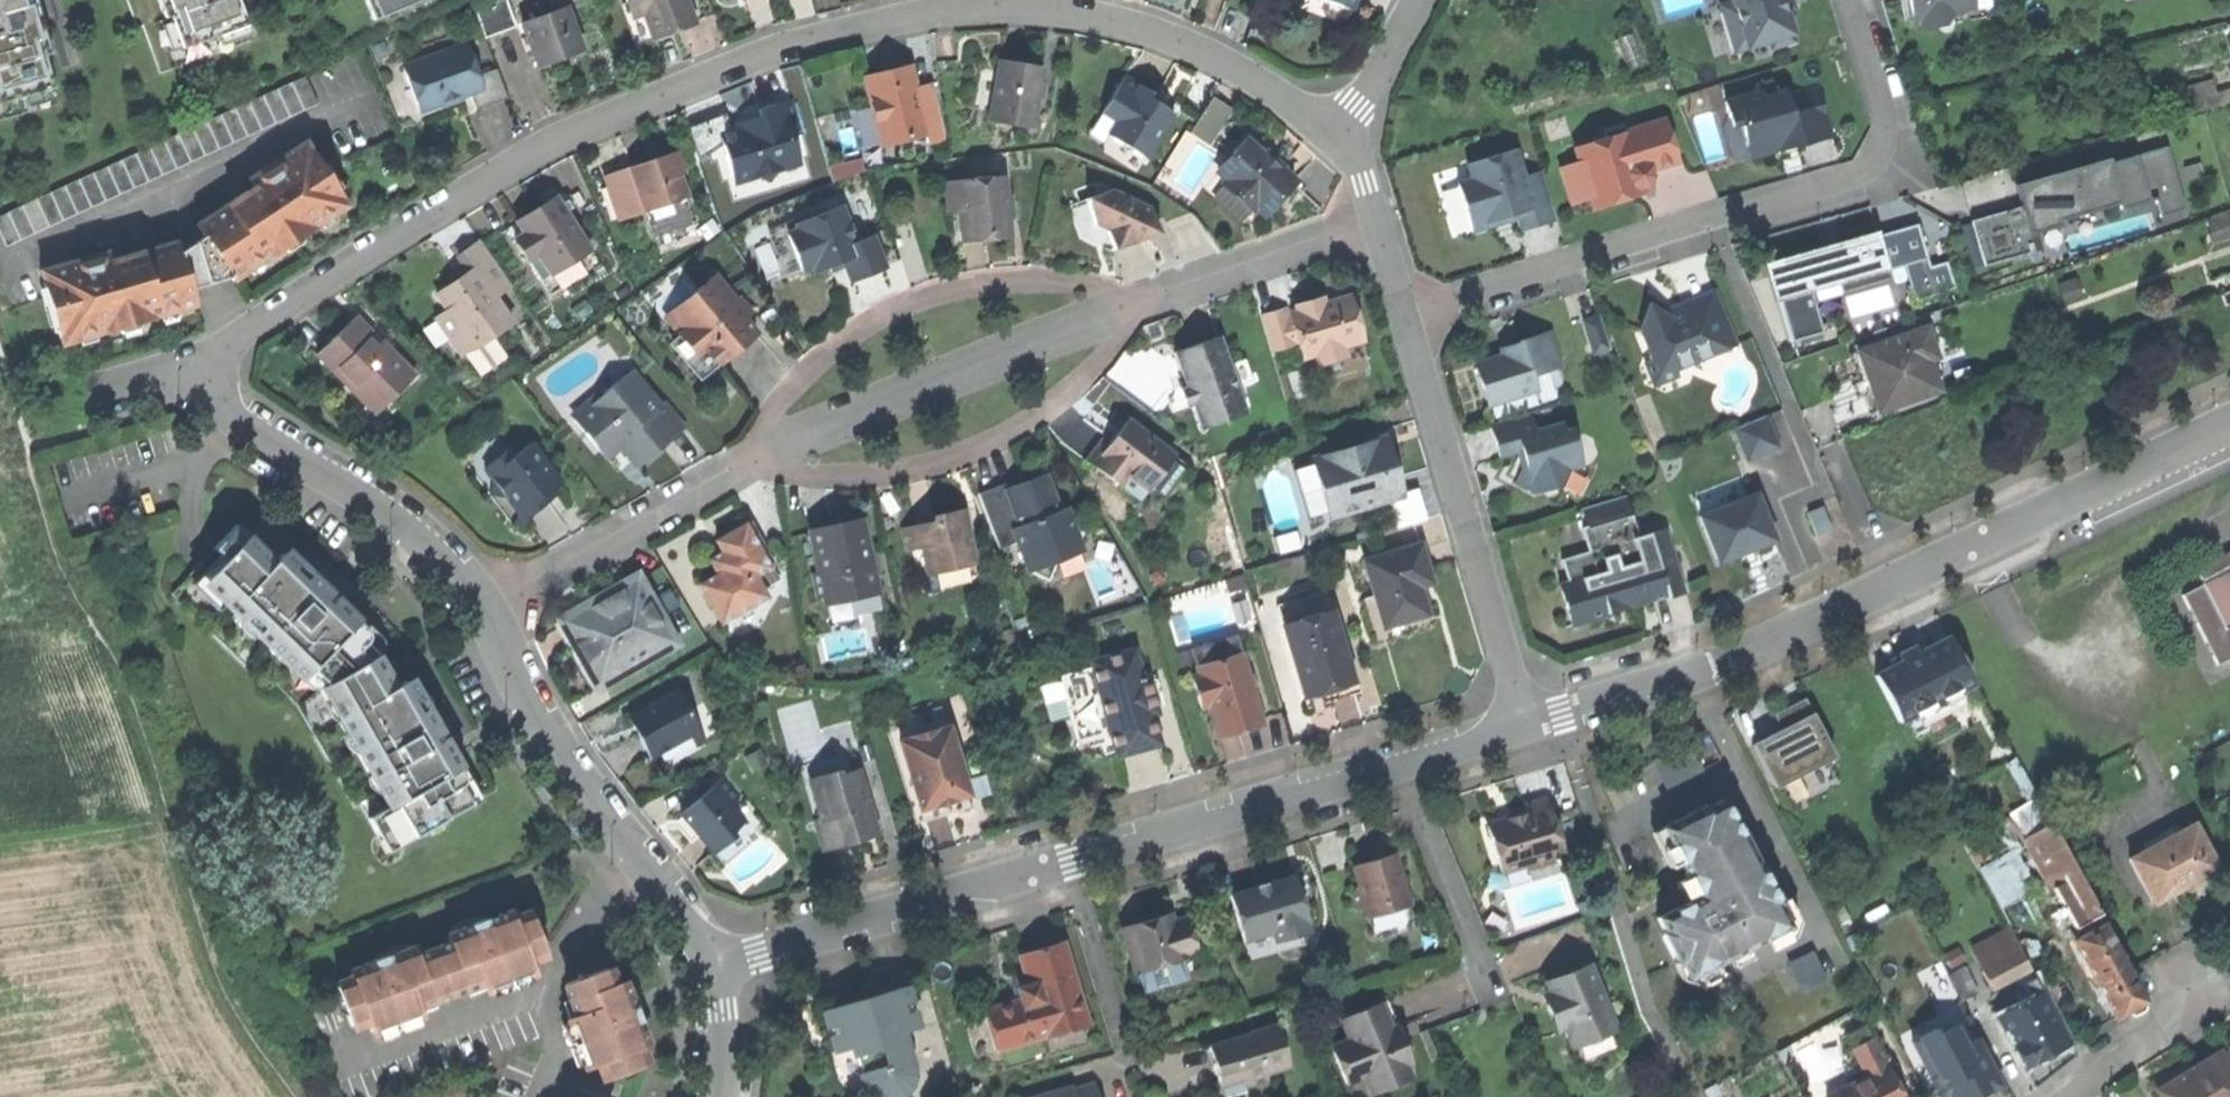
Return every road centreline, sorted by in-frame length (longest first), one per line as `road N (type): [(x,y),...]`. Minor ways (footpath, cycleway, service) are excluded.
road 1 (residential): [(215,374),(240,336),(570,134),(740,61),(883,23),(1002,8),(1110,21),(1233,67),(1337,137)]
road 2 (residential): [(1377,223),(1110,315),(776,448),(485,615)]
road 3 (residential): [(1525,725),(714,969)]
road 4 (track): [(0,348),(60,563),(129,683),(220,981),(296,1096)]
road 5 (residential): [(2229,425),(1725,658),(1525,725)]
road 6 (residential): [(1851,0),(1897,144),(1863,186),(1407,325)]
road 7 (residential): [(485,615),(568,771),(714,969)]
road 8 (residential): [(1407,325),(1525,725)]
road 9 (residential): [(215,374),(218,401),(231,418),(402,524),(442,559),(485,615)]
road 10 (residential): [(2193,990),(2141,1043),(2066,1096)]
road 11 (residential): [(1419,0),(1337,137)]
road 12 (residential): [(714,969),(726,1049),(721,1096)]
road 13 (residential): [(91,398),(215,374)]

